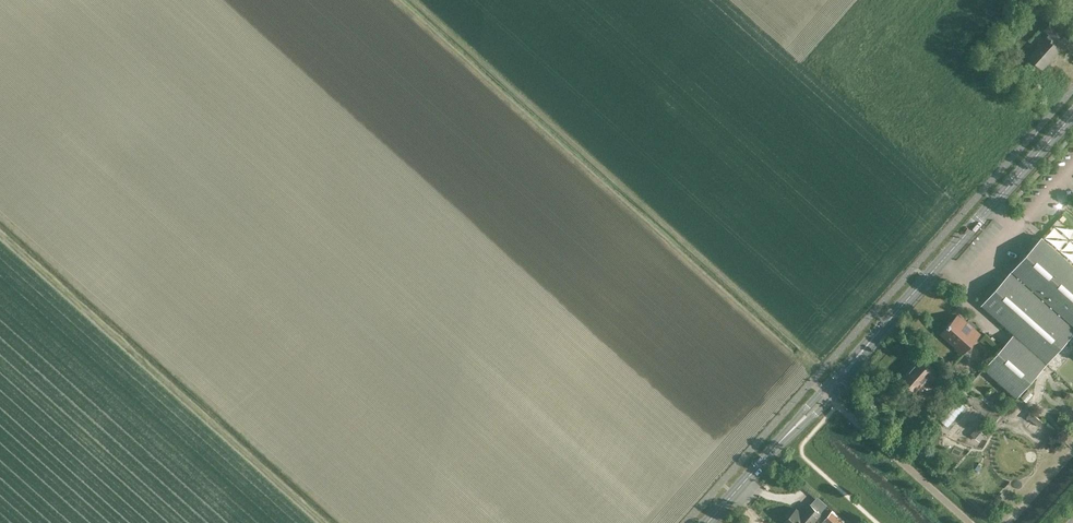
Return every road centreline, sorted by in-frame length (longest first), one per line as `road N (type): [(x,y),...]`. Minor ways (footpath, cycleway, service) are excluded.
road 1 (tertiary): [(707,522),(1072,116)]

